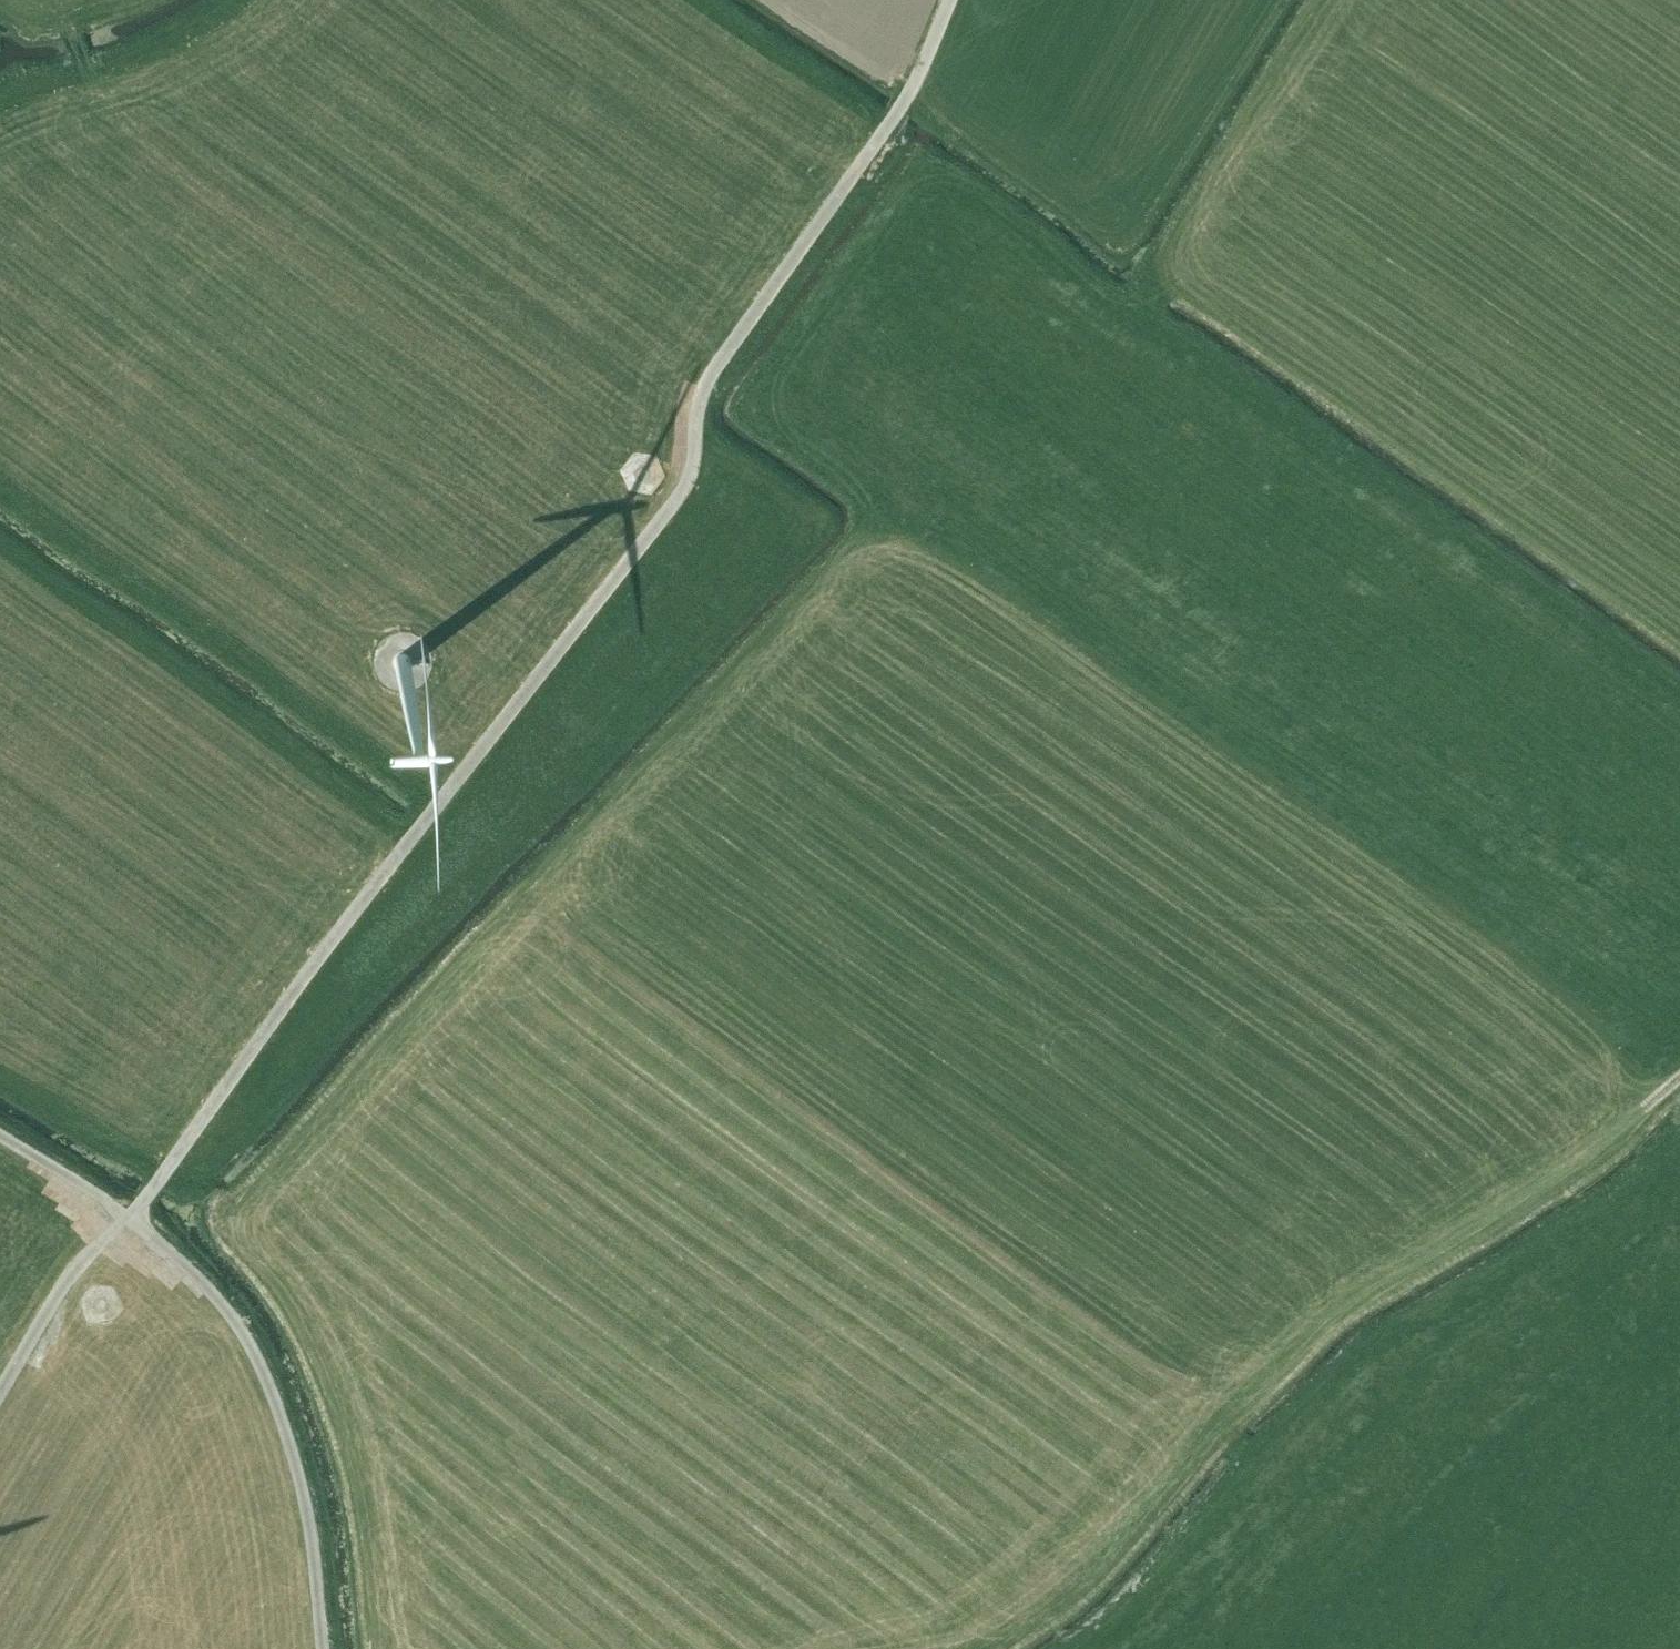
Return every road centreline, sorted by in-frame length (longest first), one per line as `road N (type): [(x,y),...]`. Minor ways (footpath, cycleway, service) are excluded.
road 1 (track): [(0,1391),(77,1264),(130,1218),(400,850),(694,489),(697,418),(712,386),(912,90),(946,0)]
road 2 (track): [(329,1648),(285,1412),(221,1301),(130,1218),(0,1132)]

